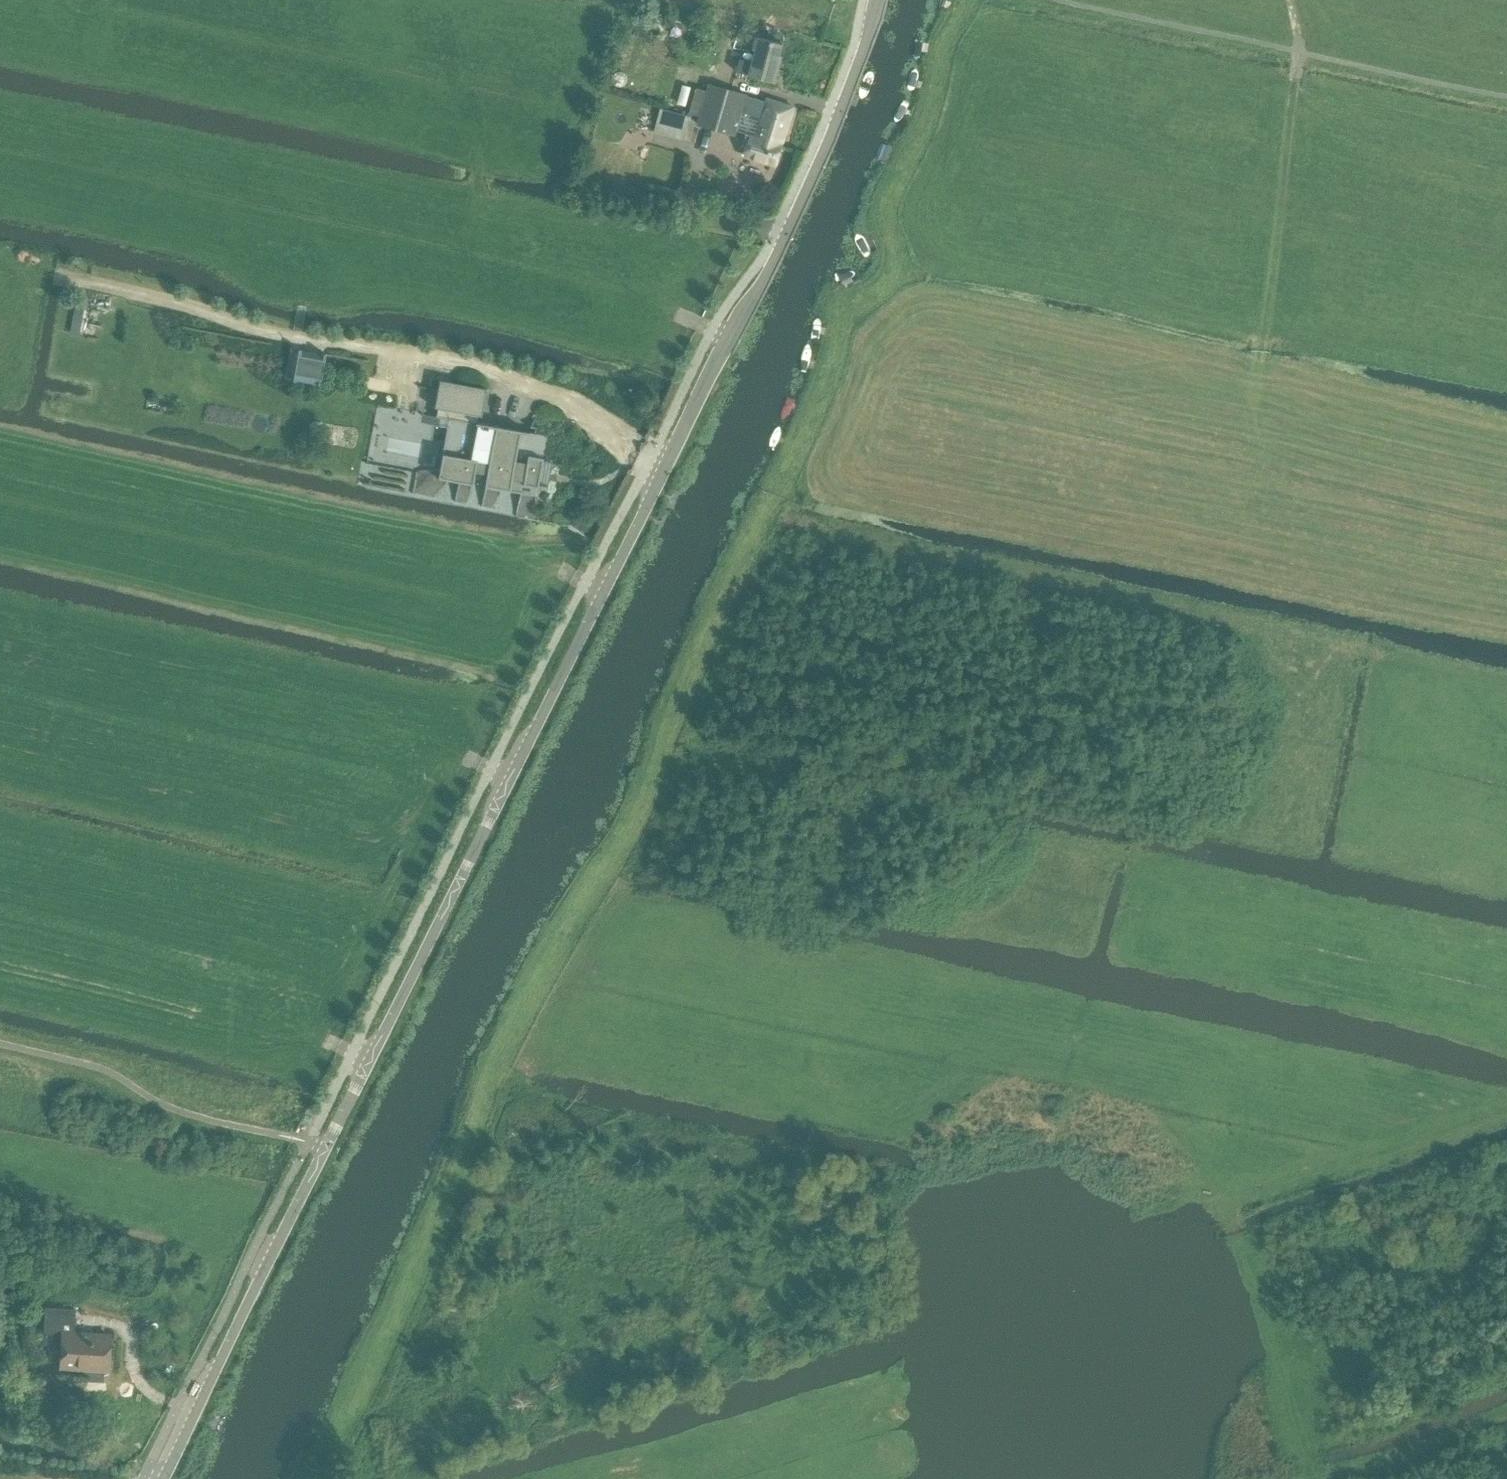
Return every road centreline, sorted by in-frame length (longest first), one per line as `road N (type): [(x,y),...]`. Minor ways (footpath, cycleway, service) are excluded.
road 1 (unclassified): [(163,1478),(770,269),(827,145),(879,0)]
road 2 (track): [(1293,0),(1299,64),(1258,392)]

